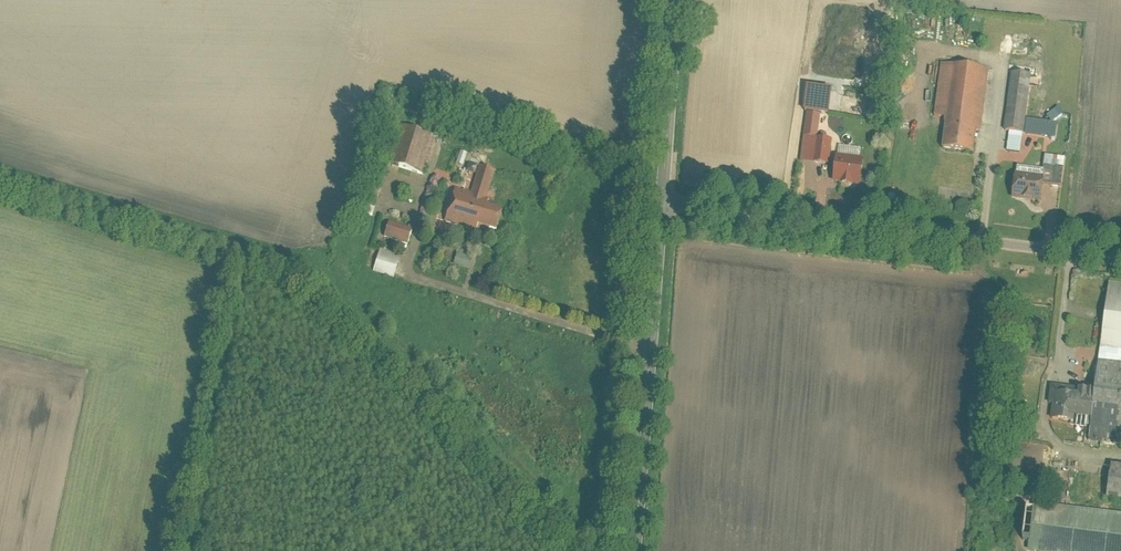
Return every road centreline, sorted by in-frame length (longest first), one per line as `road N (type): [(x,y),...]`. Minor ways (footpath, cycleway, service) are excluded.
road 1 (residential): [(1120,264),(665,205)]
road 2 (tertiary): [(665,205),(638,550)]
road 3 (tertiary): [(678,0),(665,205)]

